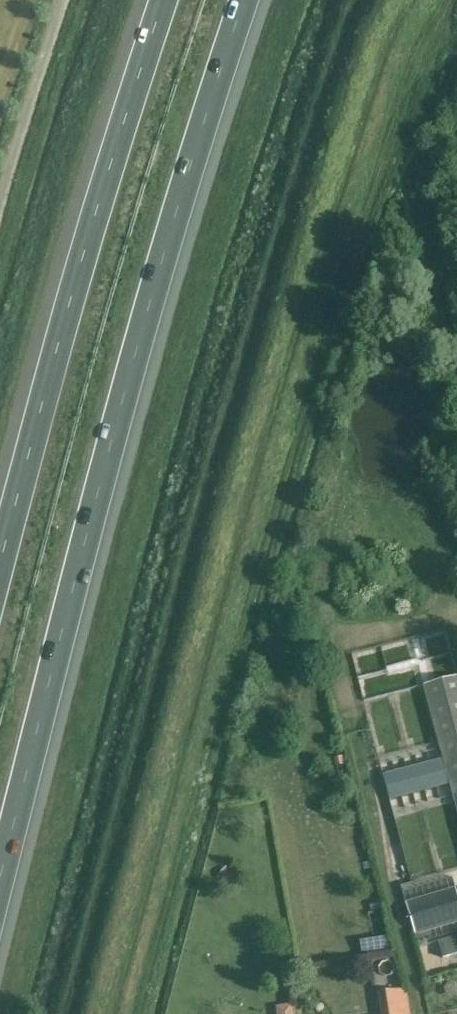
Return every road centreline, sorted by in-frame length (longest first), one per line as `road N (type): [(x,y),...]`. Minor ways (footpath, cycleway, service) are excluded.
road 1 (motorway): [(0,876),(144,324),(243,0)]
road 2 (motorway): [(163,0),(67,306),(0,564)]
road 3 (unclassified): [(0,205),(63,0)]

